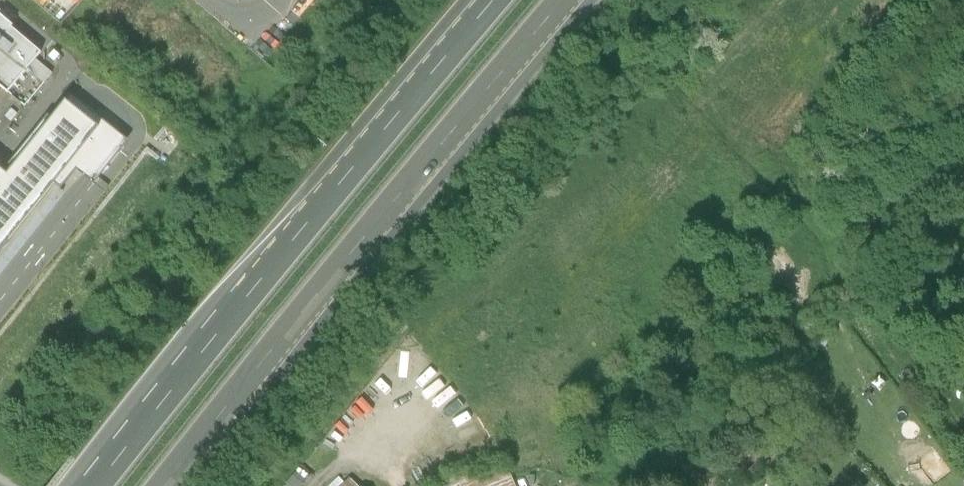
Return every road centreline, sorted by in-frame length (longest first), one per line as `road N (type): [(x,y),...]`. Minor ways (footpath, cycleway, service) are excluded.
road 1 (motorway): [(495,0),(96,485)]
road 2 (motorway): [(168,485),(563,0)]

